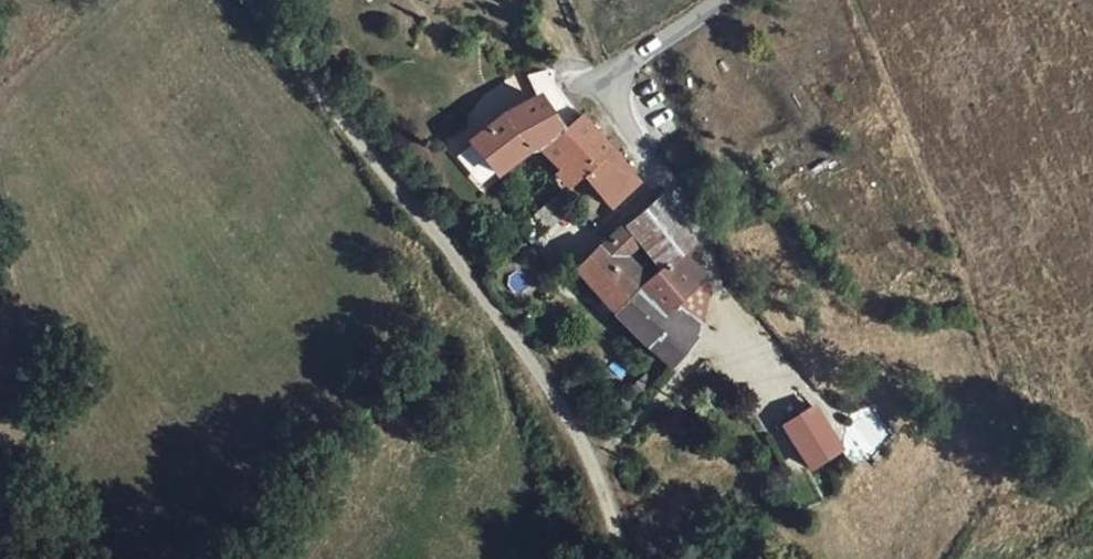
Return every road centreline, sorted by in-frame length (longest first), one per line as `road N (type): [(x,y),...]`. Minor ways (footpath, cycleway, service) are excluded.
road 1 (track): [(251,0),(568,420),(621,558)]
road 2 (residential): [(721,0),(606,92),(684,203),(724,296),(687,372)]
road 3 (track): [(585,460),(642,426),(687,372)]

